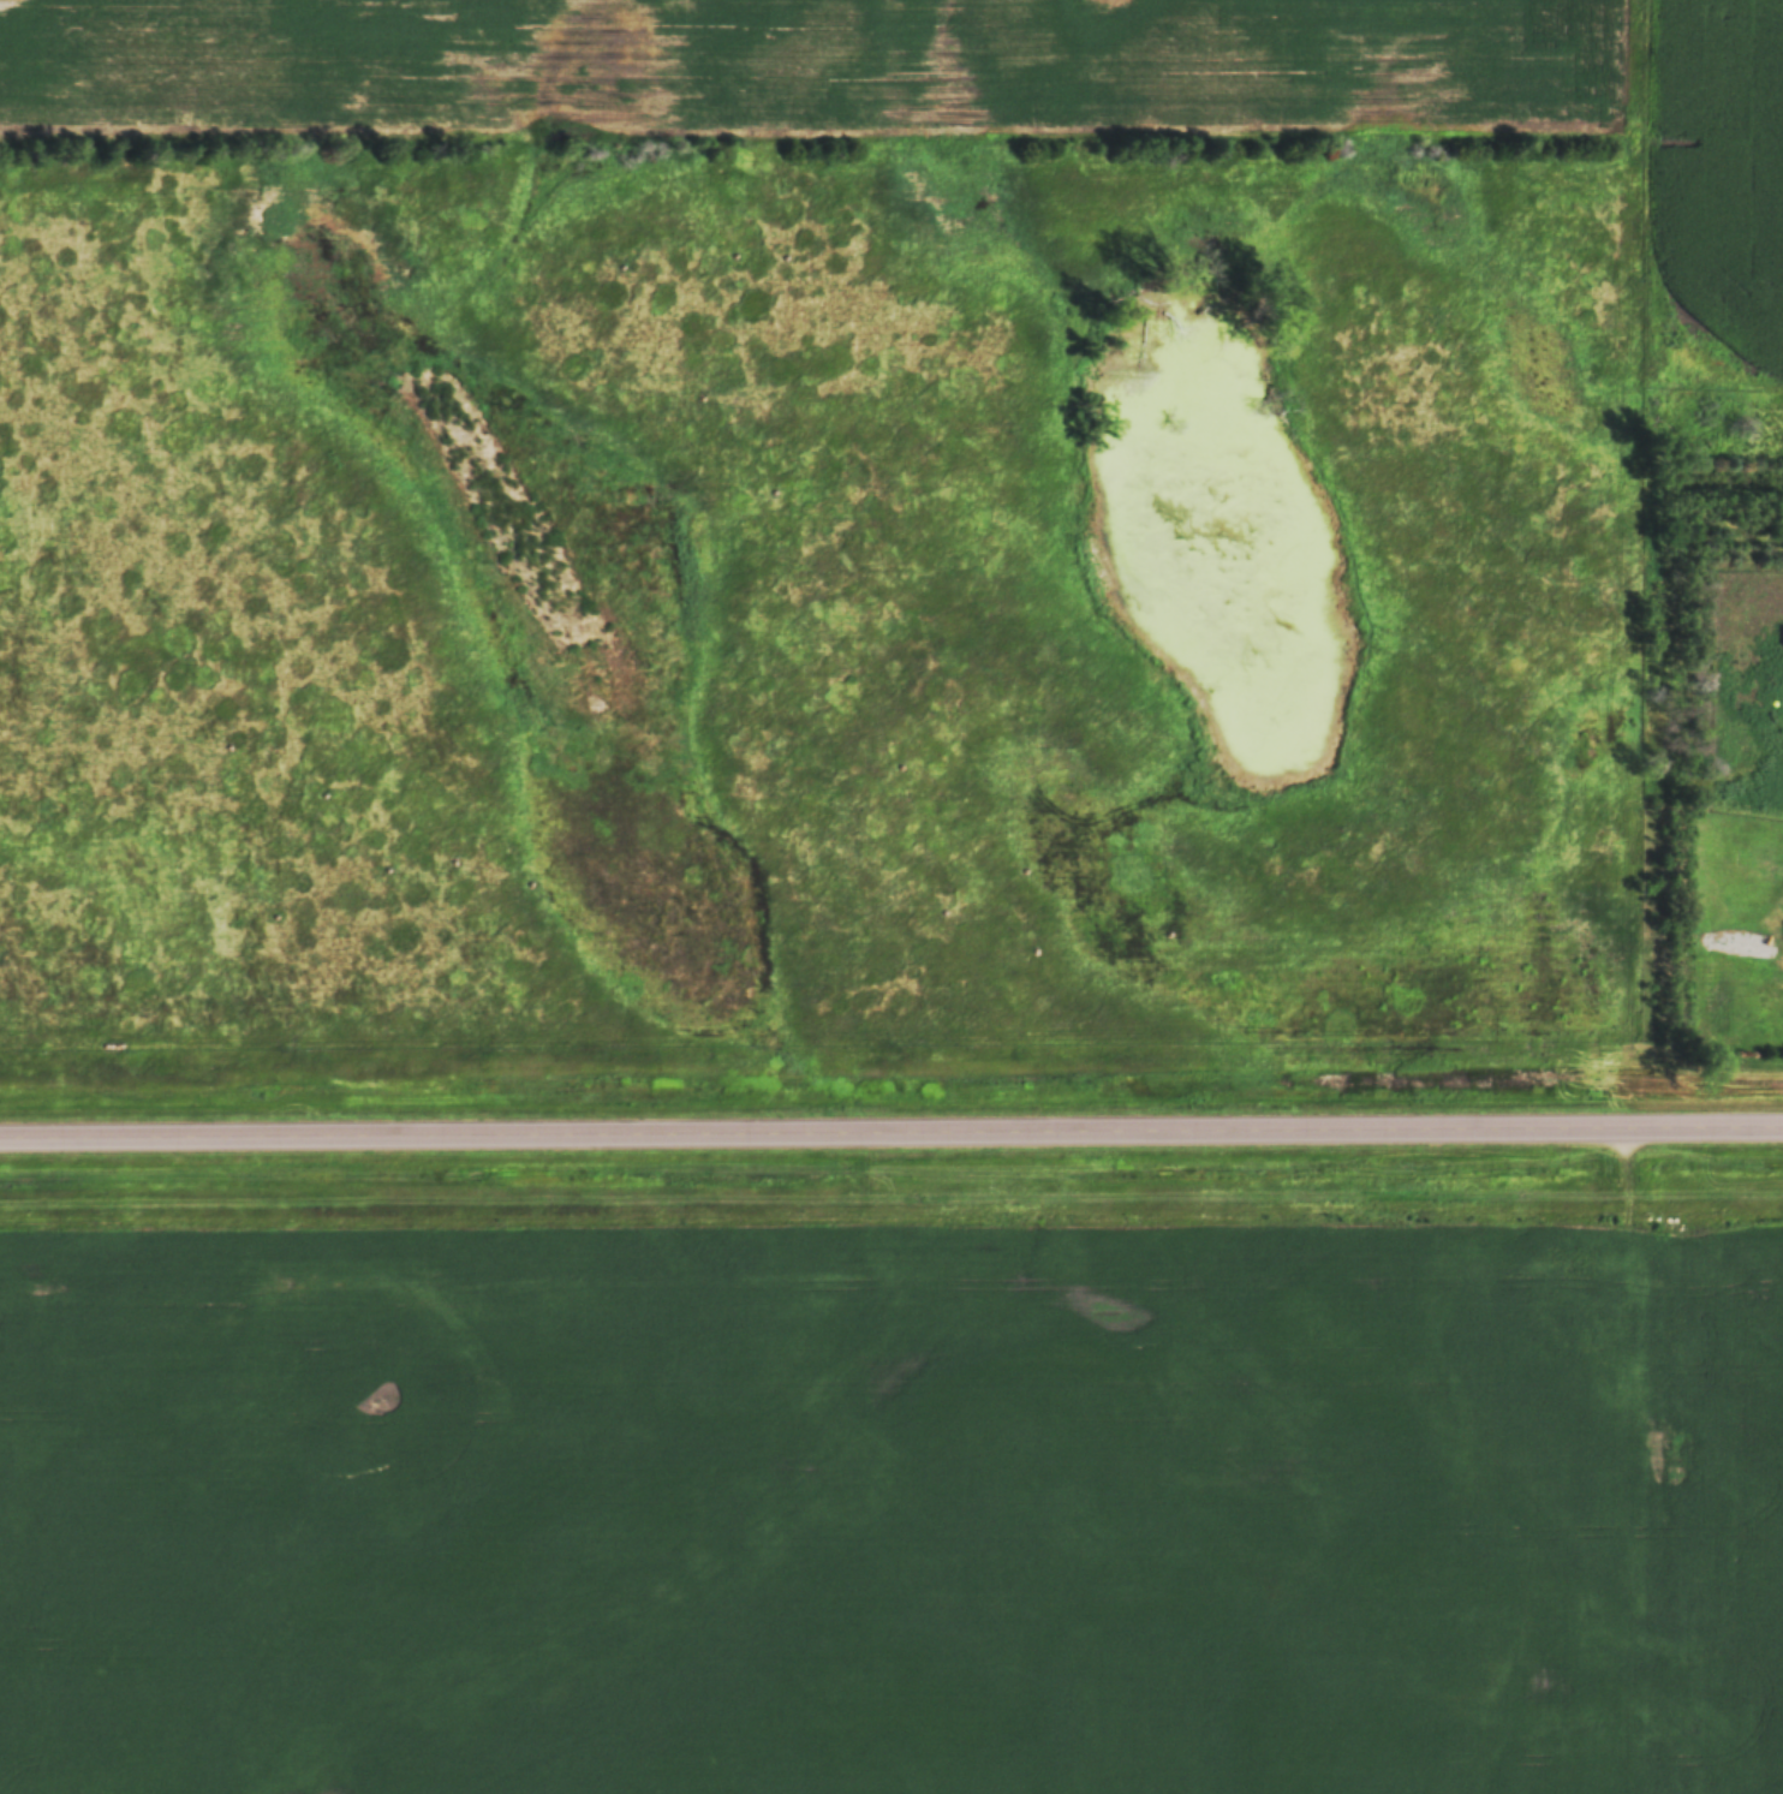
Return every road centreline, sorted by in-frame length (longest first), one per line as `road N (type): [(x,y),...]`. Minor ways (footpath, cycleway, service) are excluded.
road 1 (secondary): [(0,1125),(1782,1111)]

